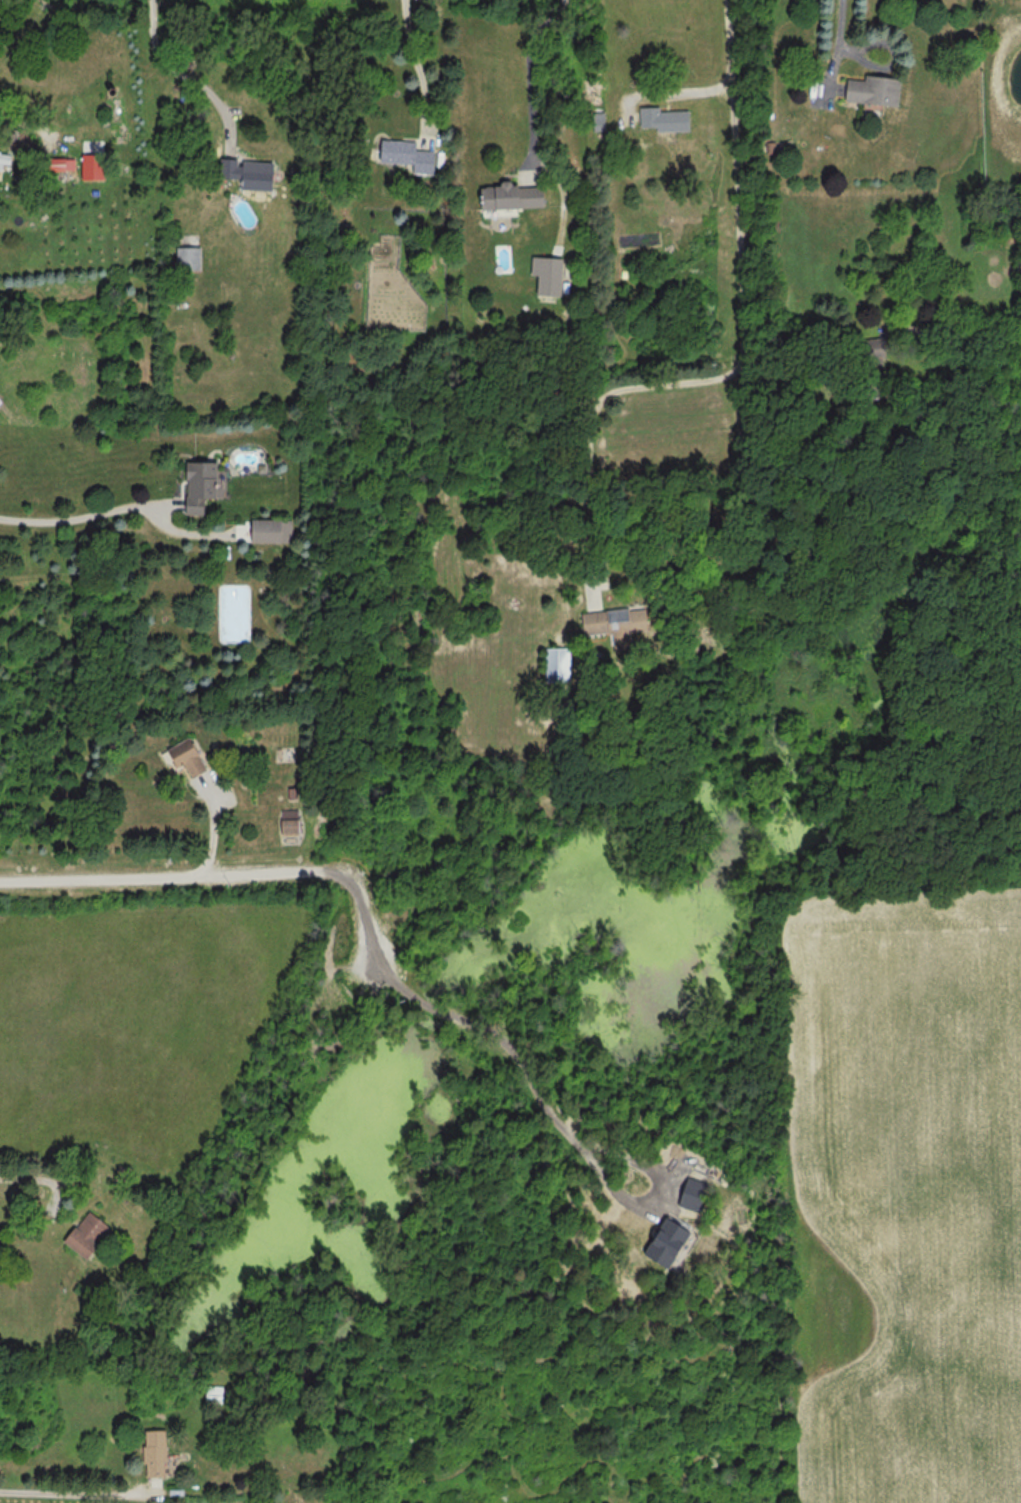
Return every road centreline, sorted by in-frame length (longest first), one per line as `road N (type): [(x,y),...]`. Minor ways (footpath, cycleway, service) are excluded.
road 1 (residential): [(727,0),(744,346),(721,379),(610,391),(587,427),(589,609)]

